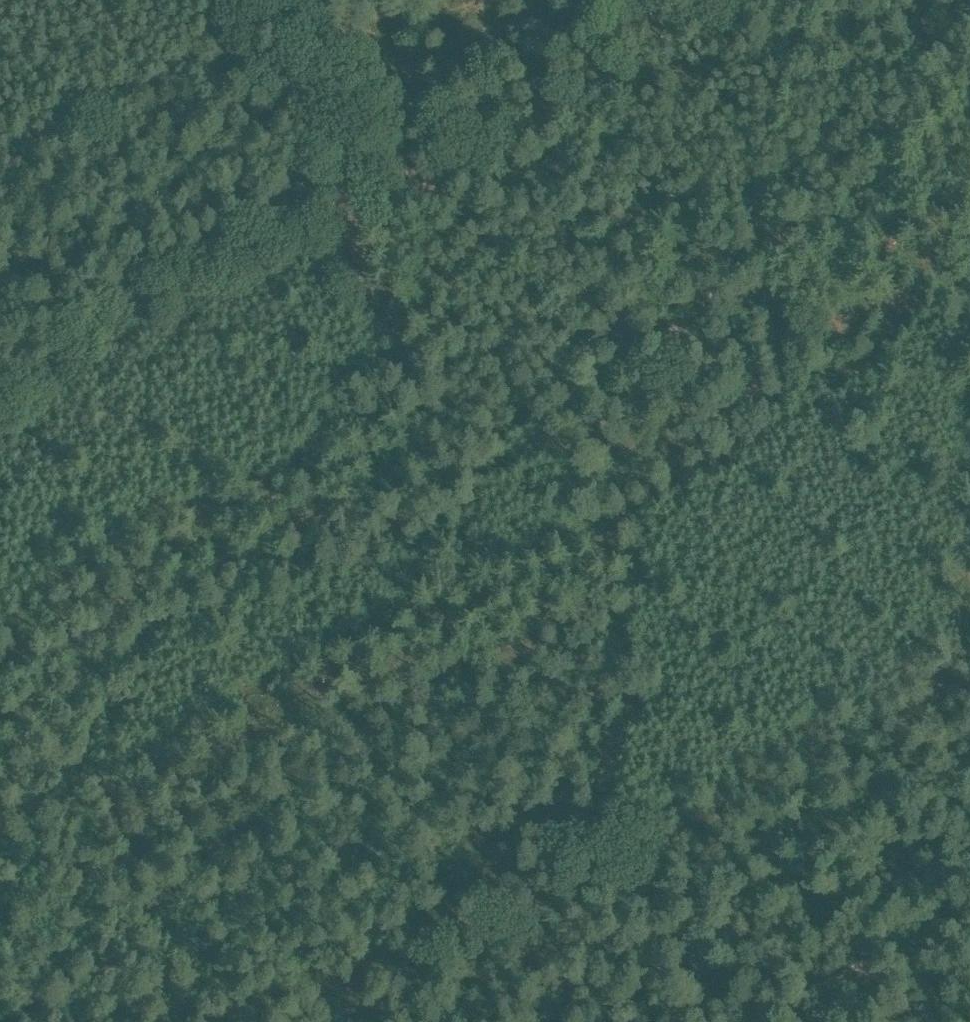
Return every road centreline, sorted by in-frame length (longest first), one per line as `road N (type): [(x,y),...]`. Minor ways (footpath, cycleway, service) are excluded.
road 1 (track): [(0,822),(430,589),(698,473),(836,370),(969,254)]
road 2 (track): [(328,1021),(969,679)]
road 3 (track): [(0,383),(375,172)]
road 4 (track): [(422,146),(629,505)]
road 5 (track): [(643,499),(628,761),(611,869)]
road 6 (track): [(375,172),(692,0)]
road 7 (track): [(969,905),(758,1021)]
road 8 (track): [(261,0),(375,172)]

